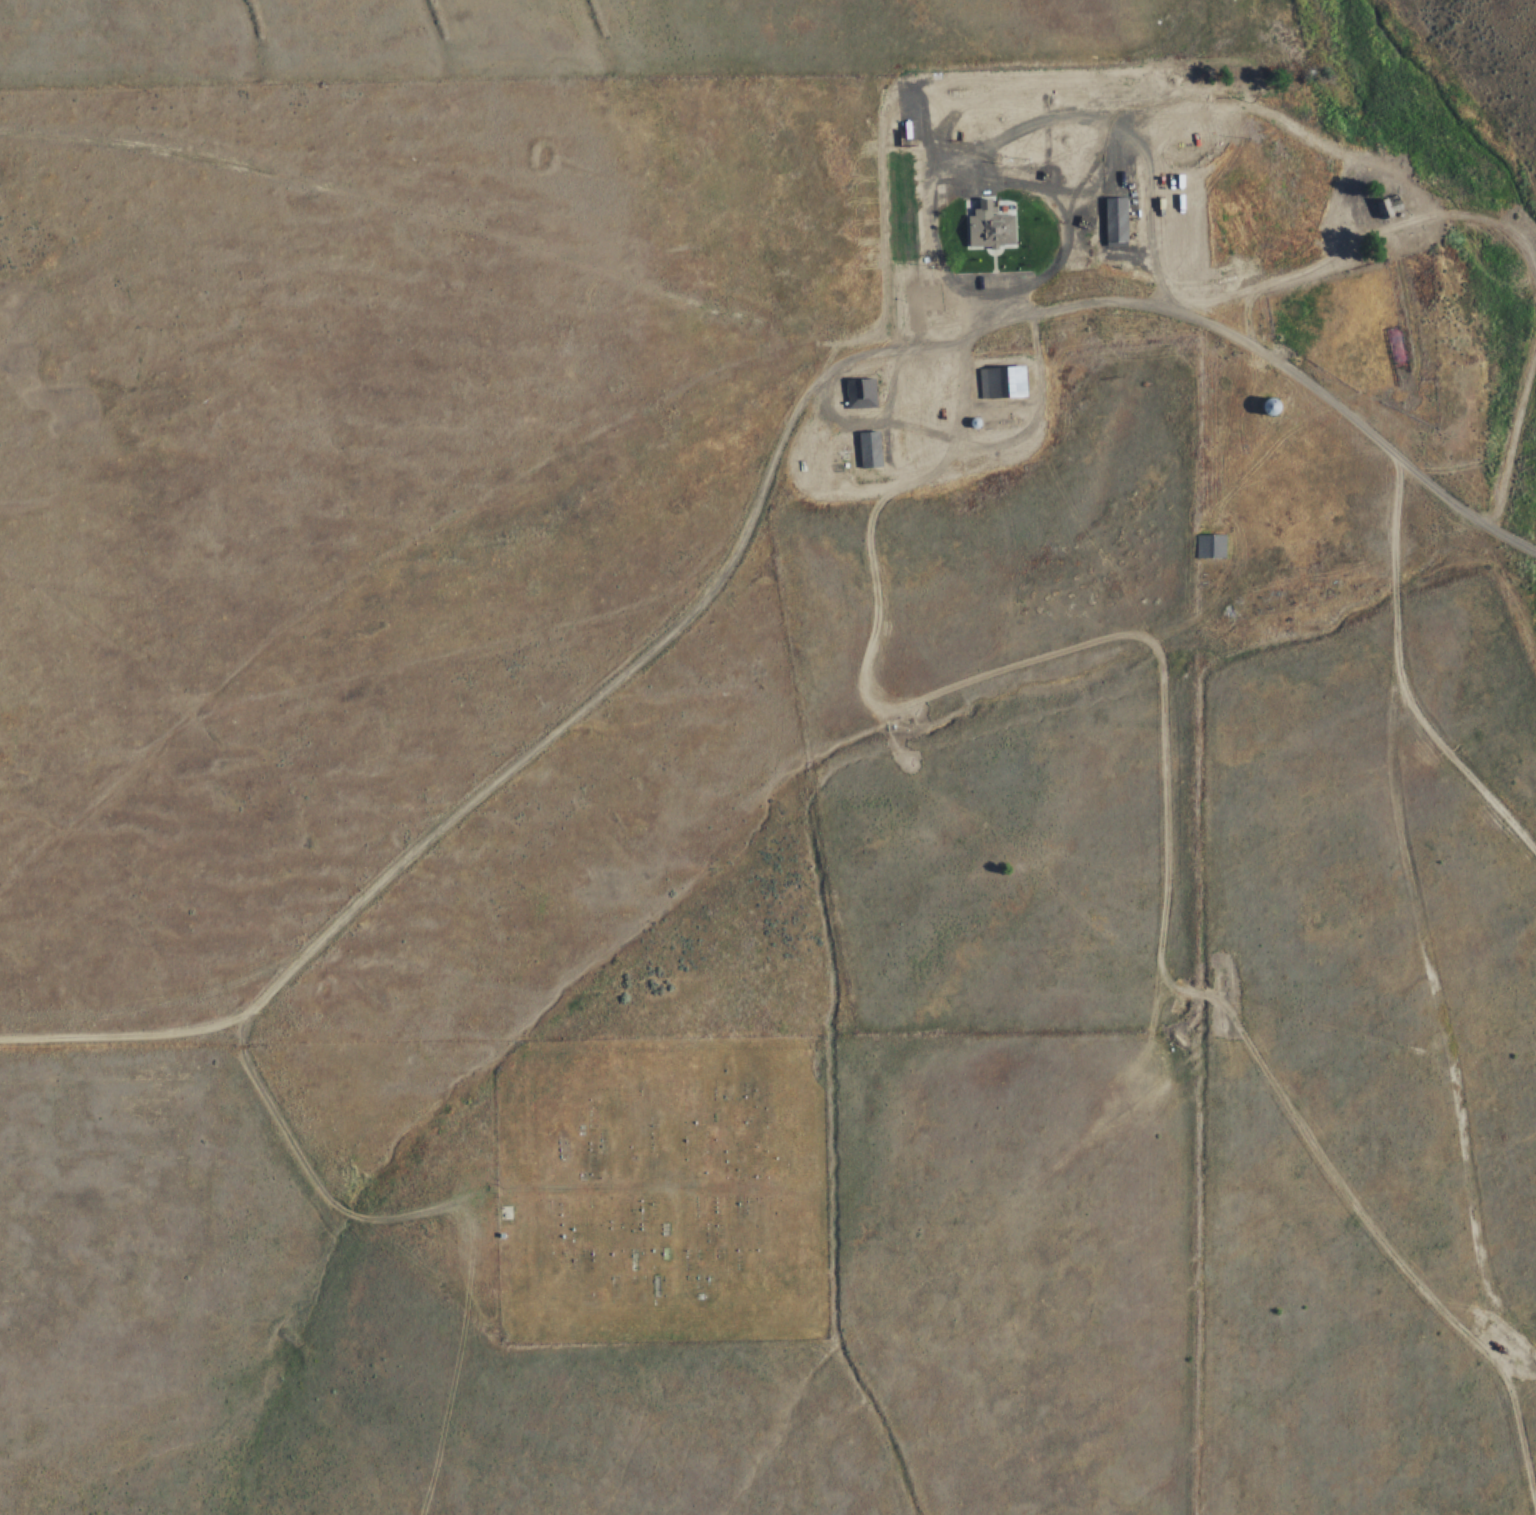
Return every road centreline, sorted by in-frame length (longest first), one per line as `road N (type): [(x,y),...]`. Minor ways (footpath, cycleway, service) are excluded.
road 1 (track): [(484,1190),(397,1217),(334,1206),(250,1077),(237,1045),(241,1018),(432,832),(692,608),(736,545),(804,395),(842,362),(954,341),(1081,302),(1153,305),(1283,363),(1468,510),(1535,550)]

